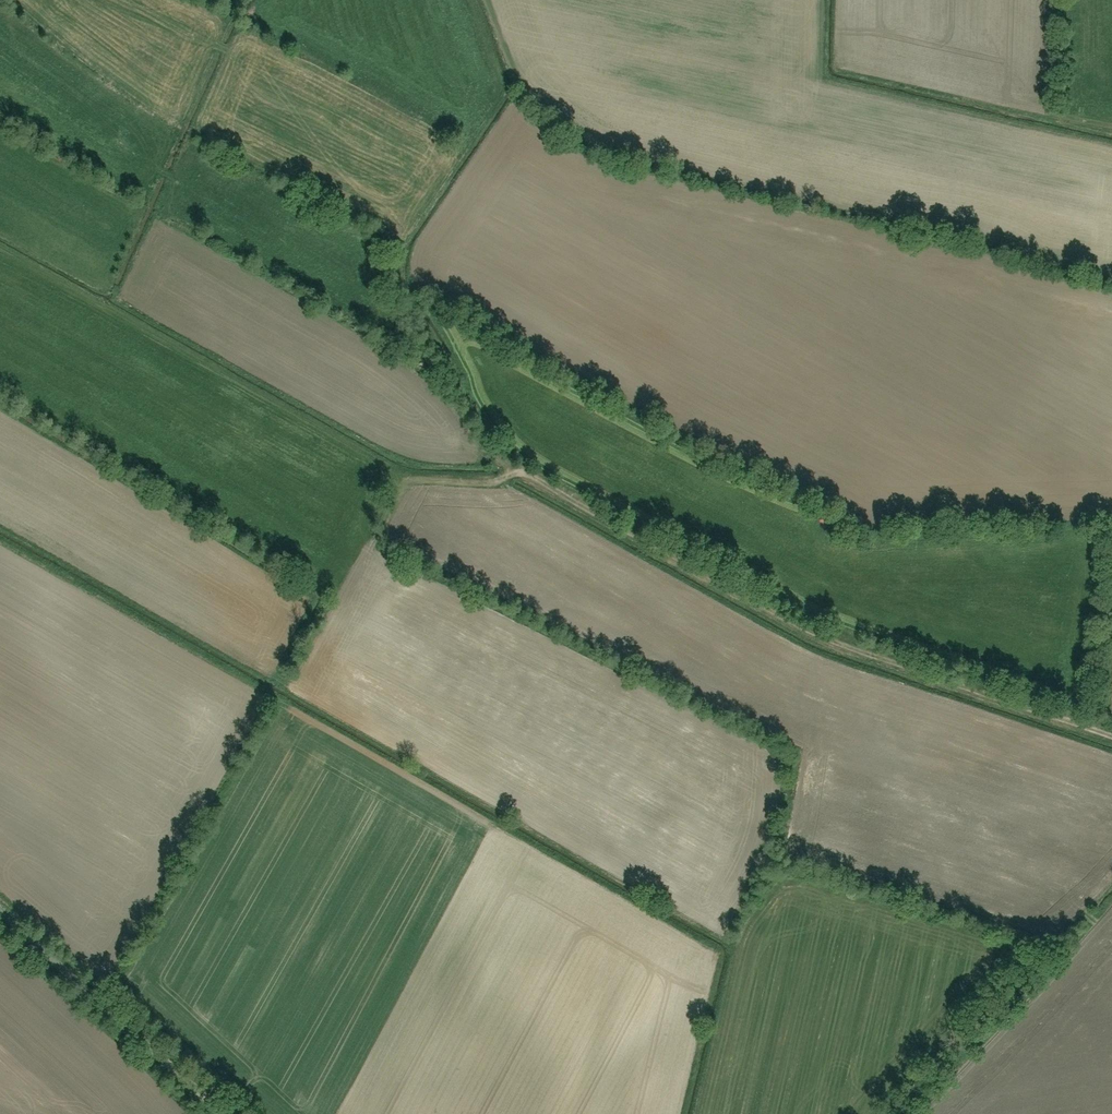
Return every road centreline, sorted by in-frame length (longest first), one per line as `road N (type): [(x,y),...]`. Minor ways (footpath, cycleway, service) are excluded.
road 1 (residential): [(228,1113),(0,912)]

